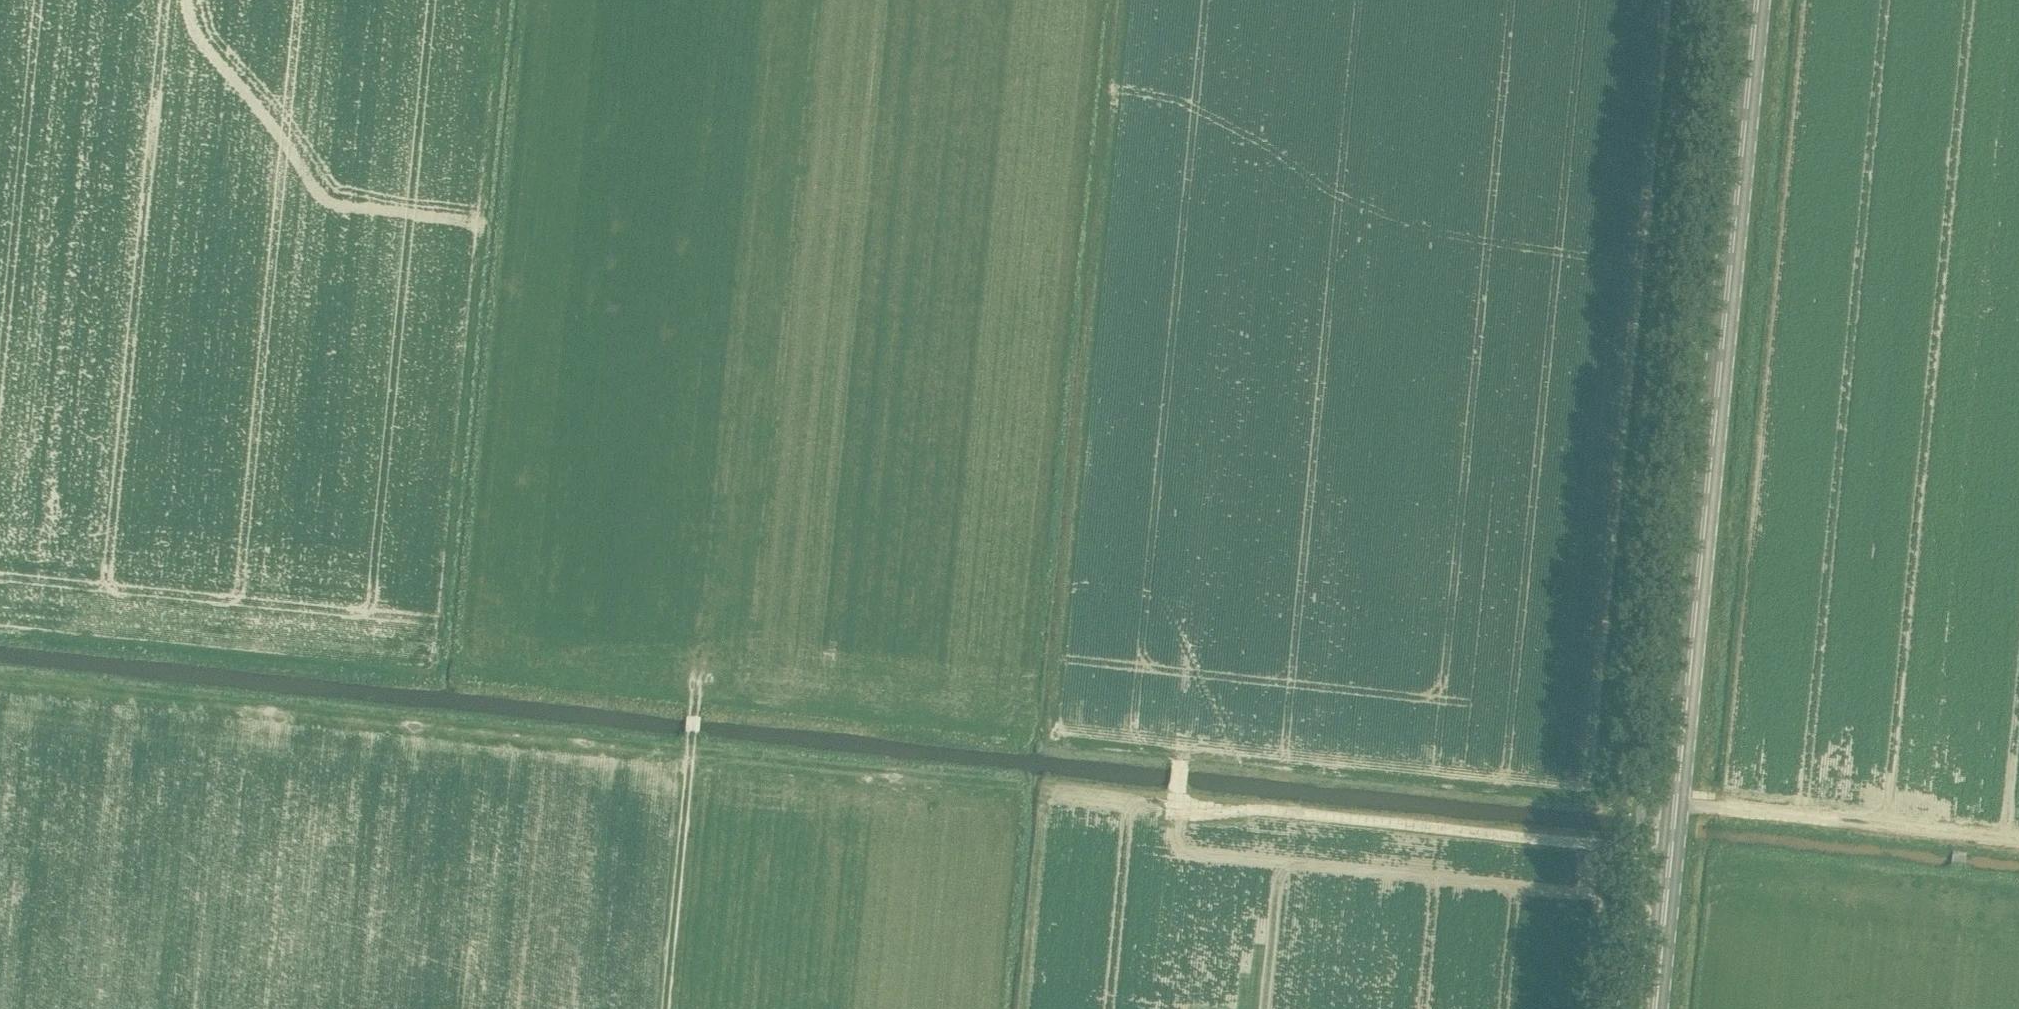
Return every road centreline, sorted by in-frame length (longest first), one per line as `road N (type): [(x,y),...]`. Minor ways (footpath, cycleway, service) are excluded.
road 1 (primary): [(1657,1008),(1757,0)]

